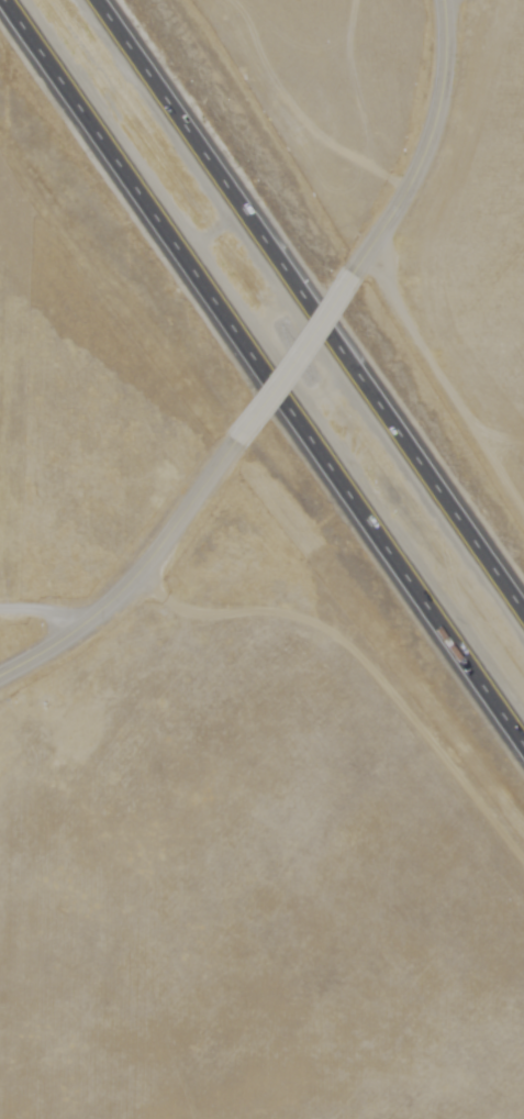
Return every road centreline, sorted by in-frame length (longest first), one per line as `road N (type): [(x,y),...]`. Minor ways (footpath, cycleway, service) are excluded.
road 1 (motorway): [(11,0),(261,378),(523,740)]
road 2 (motorway): [(523,600),(103,0)]
road 3 (residential): [(523,868),(390,700),(310,622),(234,597),(129,581)]
road 4 (residential): [(233,445),(129,581),(0,683)]
road 5 (track): [(523,525),(371,261)]
road 6 (tertiary): [(453,0),(454,64),(427,167),(354,276)]
road 7 (tertiary): [(354,276),(233,445)]

